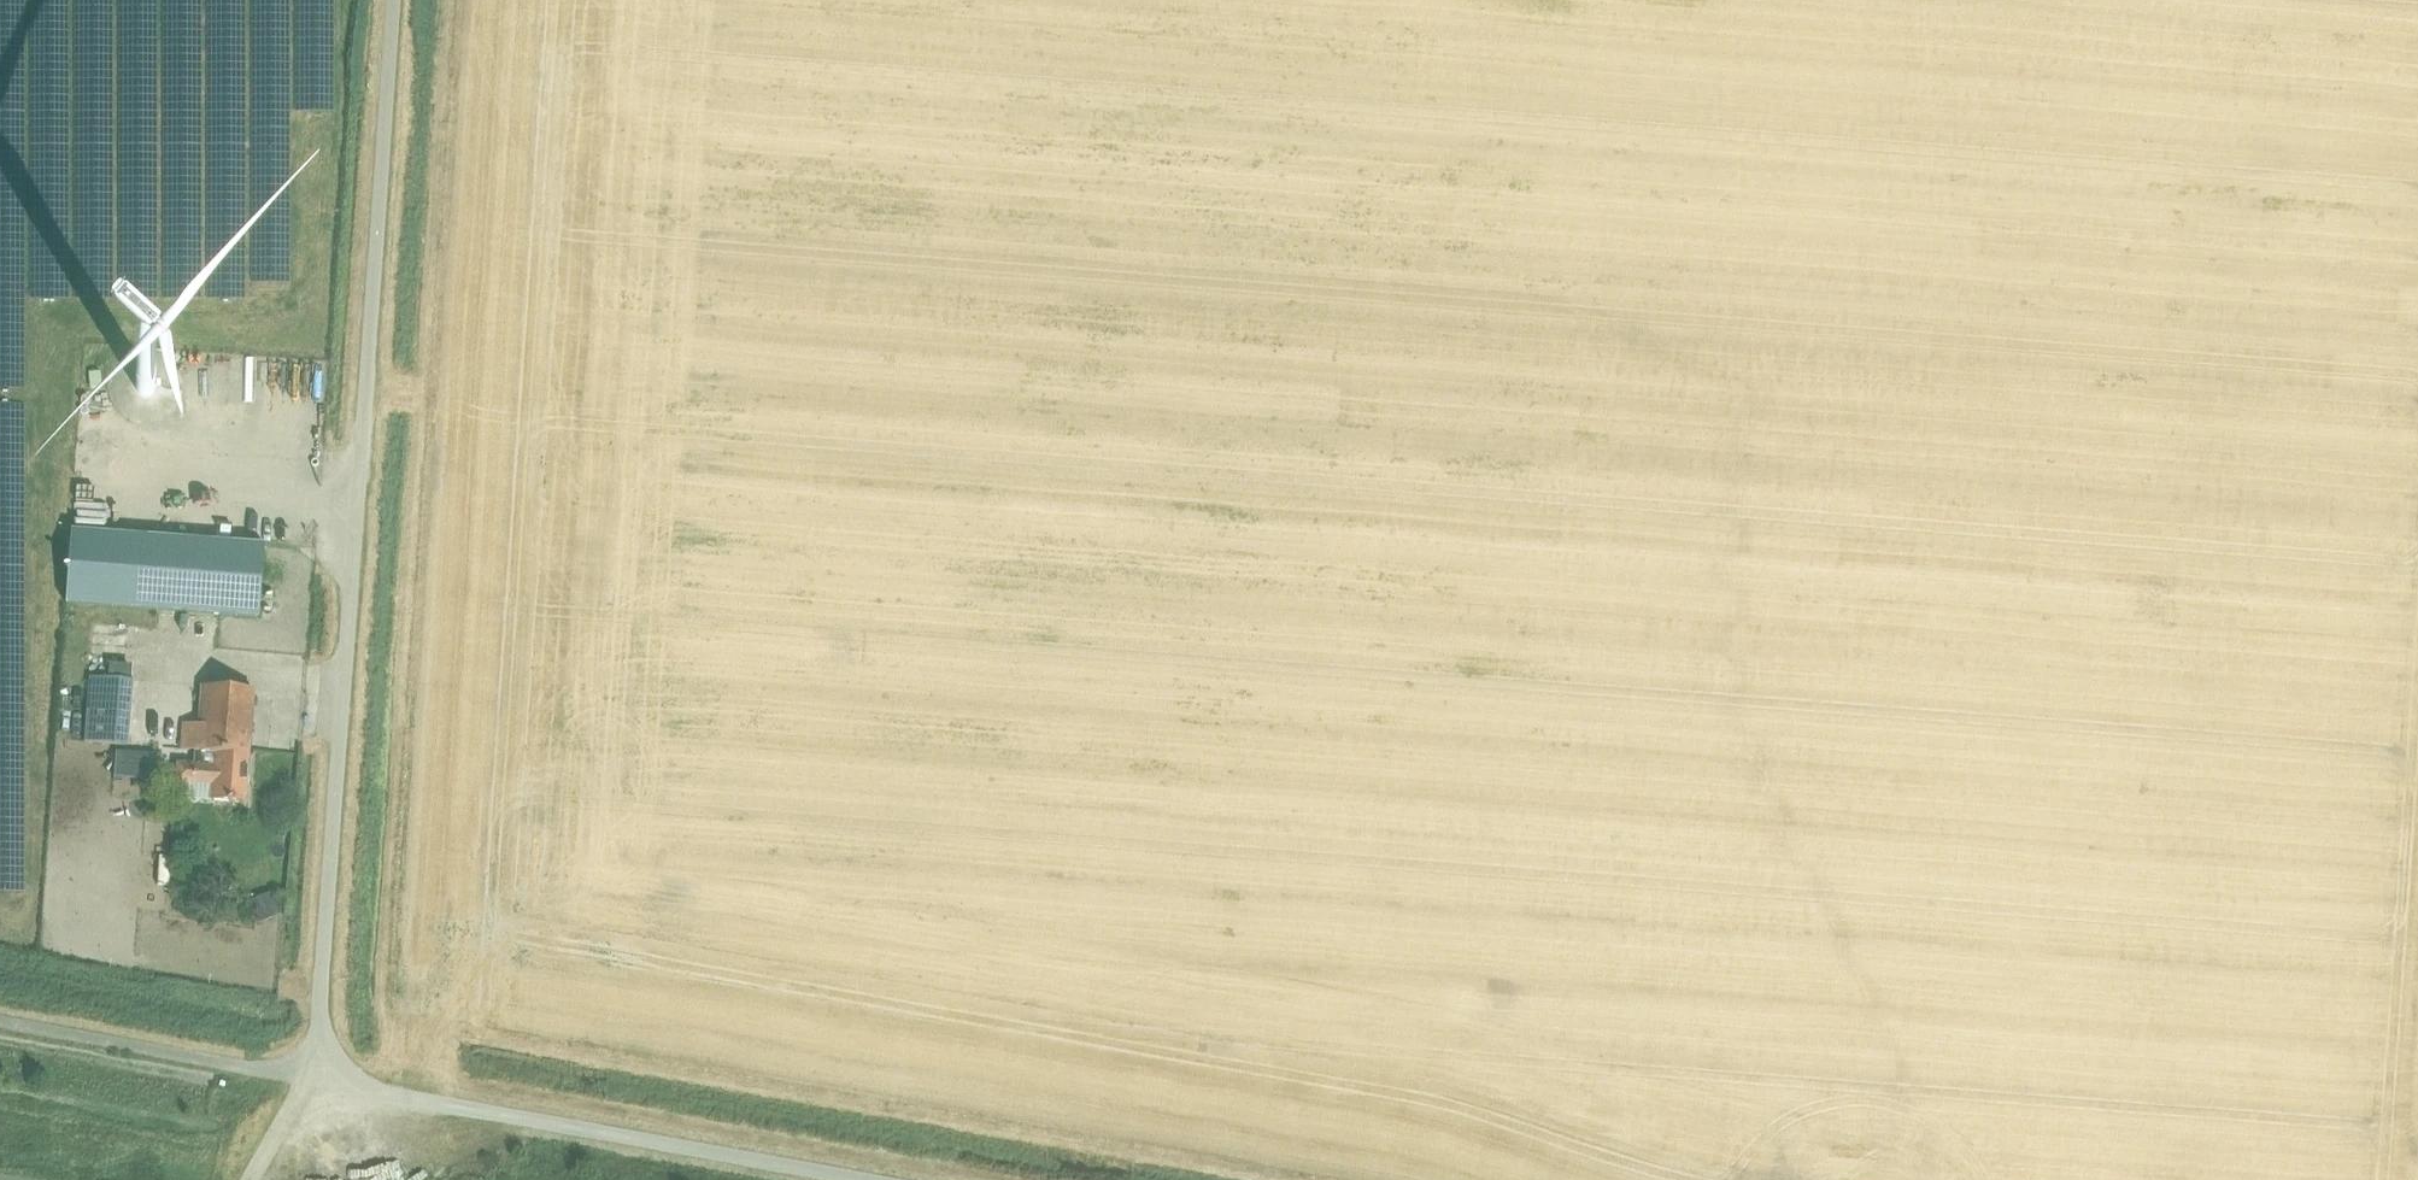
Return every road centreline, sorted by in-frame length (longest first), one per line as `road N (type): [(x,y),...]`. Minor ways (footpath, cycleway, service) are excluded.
road 1 (unclassified): [(313,1079),(395,0)]
road 2 (unclassified): [(835,1179),(313,1079)]
road 3 (unclassified): [(313,1079),(0,1025)]

